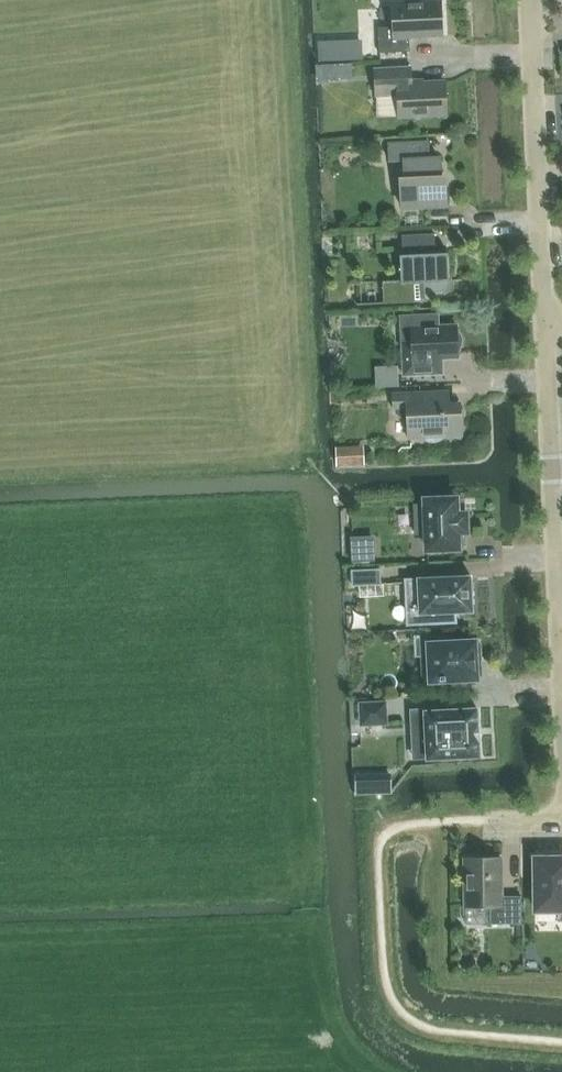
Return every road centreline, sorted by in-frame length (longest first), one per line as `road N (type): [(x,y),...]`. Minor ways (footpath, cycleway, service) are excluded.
road 1 (residential): [(550,321),(533,0)]
road 2 (residential): [(561,559),(550,321)]

